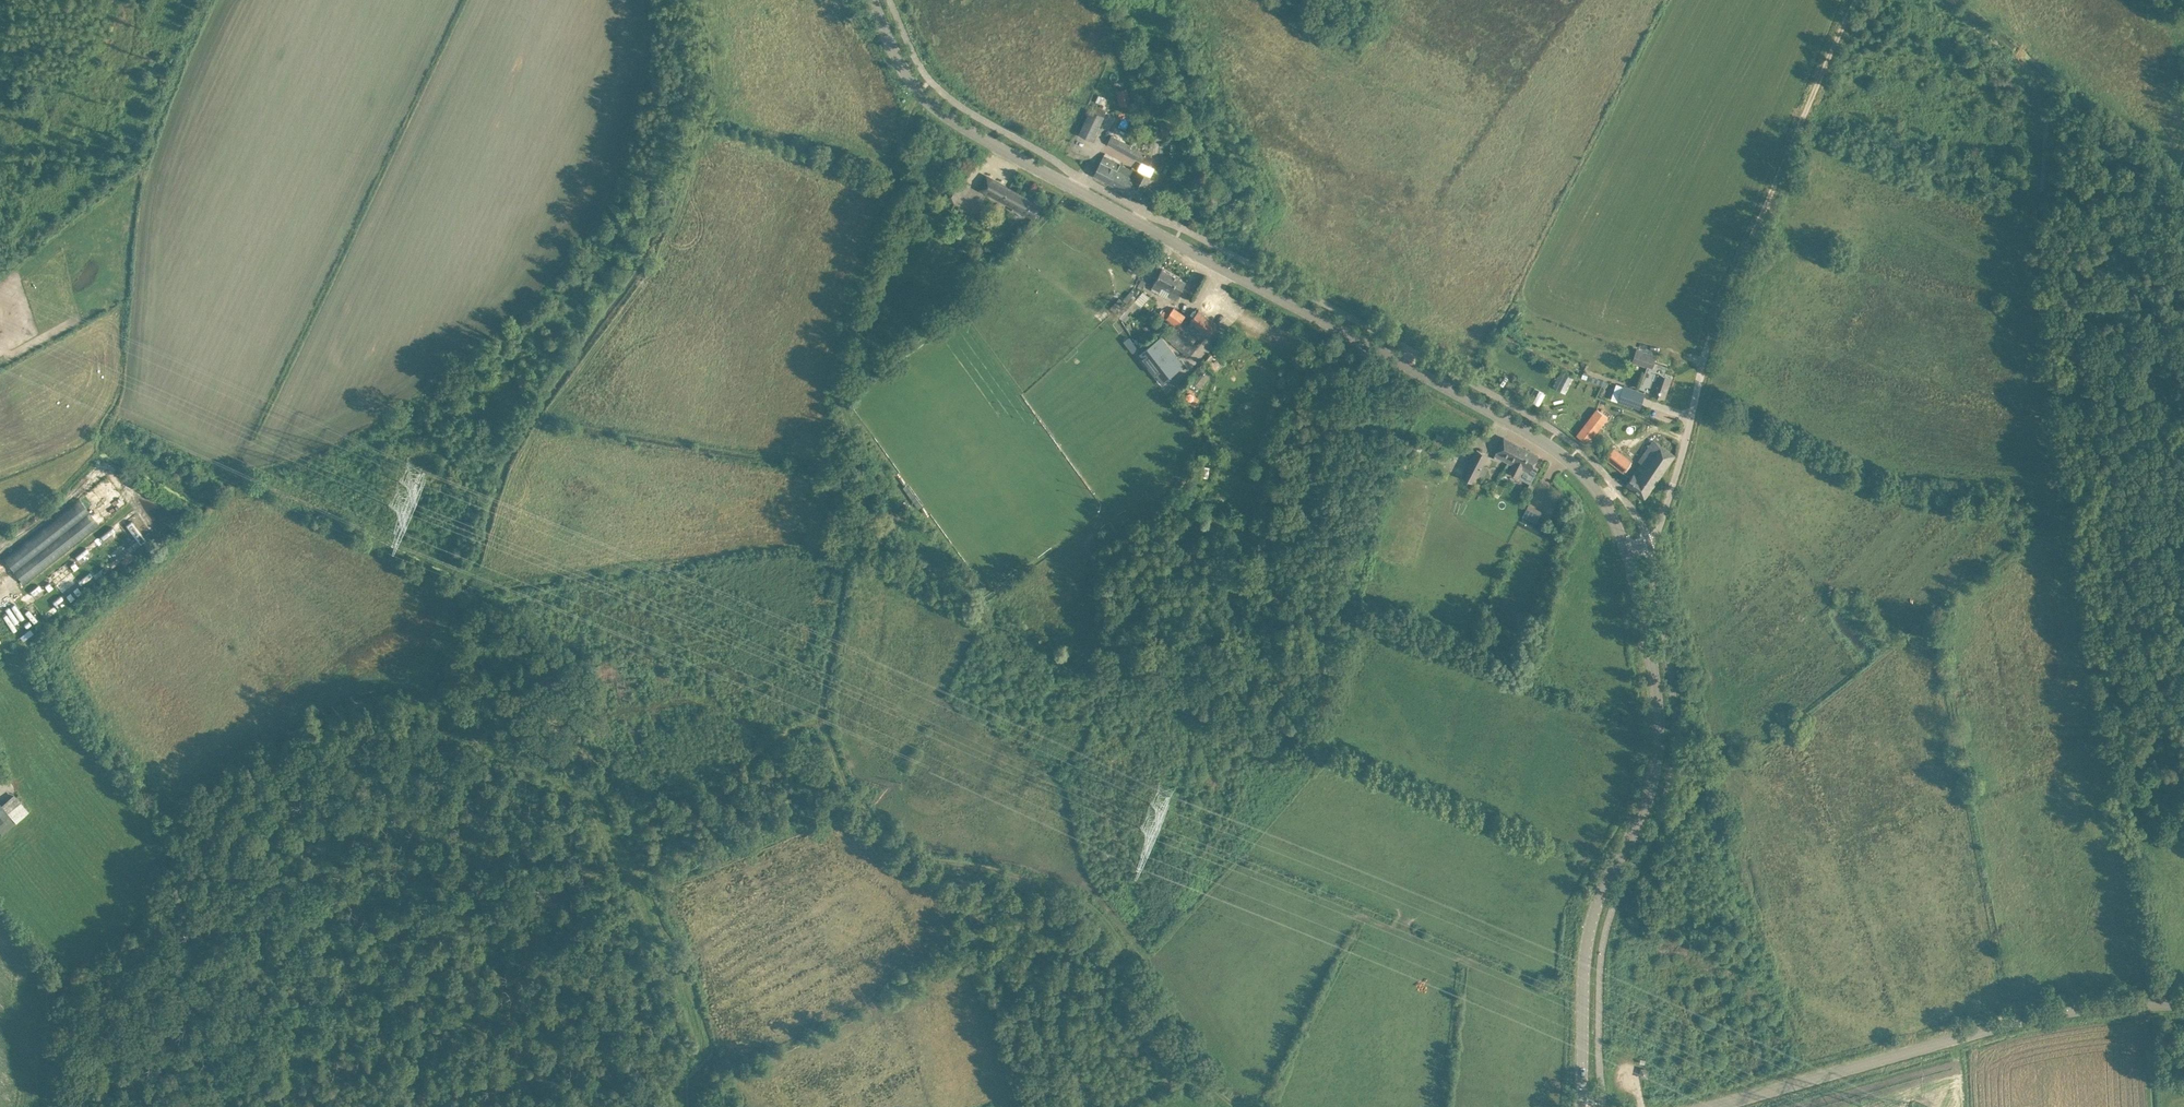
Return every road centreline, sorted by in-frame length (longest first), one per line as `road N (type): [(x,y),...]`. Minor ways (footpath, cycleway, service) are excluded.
road 1 (tertiary): [(1580,1106),(1590,925),(1640,821),(1659,735),(1637,589),(1606,505),(1578,469),(1529,434),(941,113),(906,74),(873,0)]
road 2 (track): [(1649,541),(1685,447),(1730,250),(1855,0)]
road 3 (unclassified): [(1709,1106),(2036,1017),(2183,1004)]

